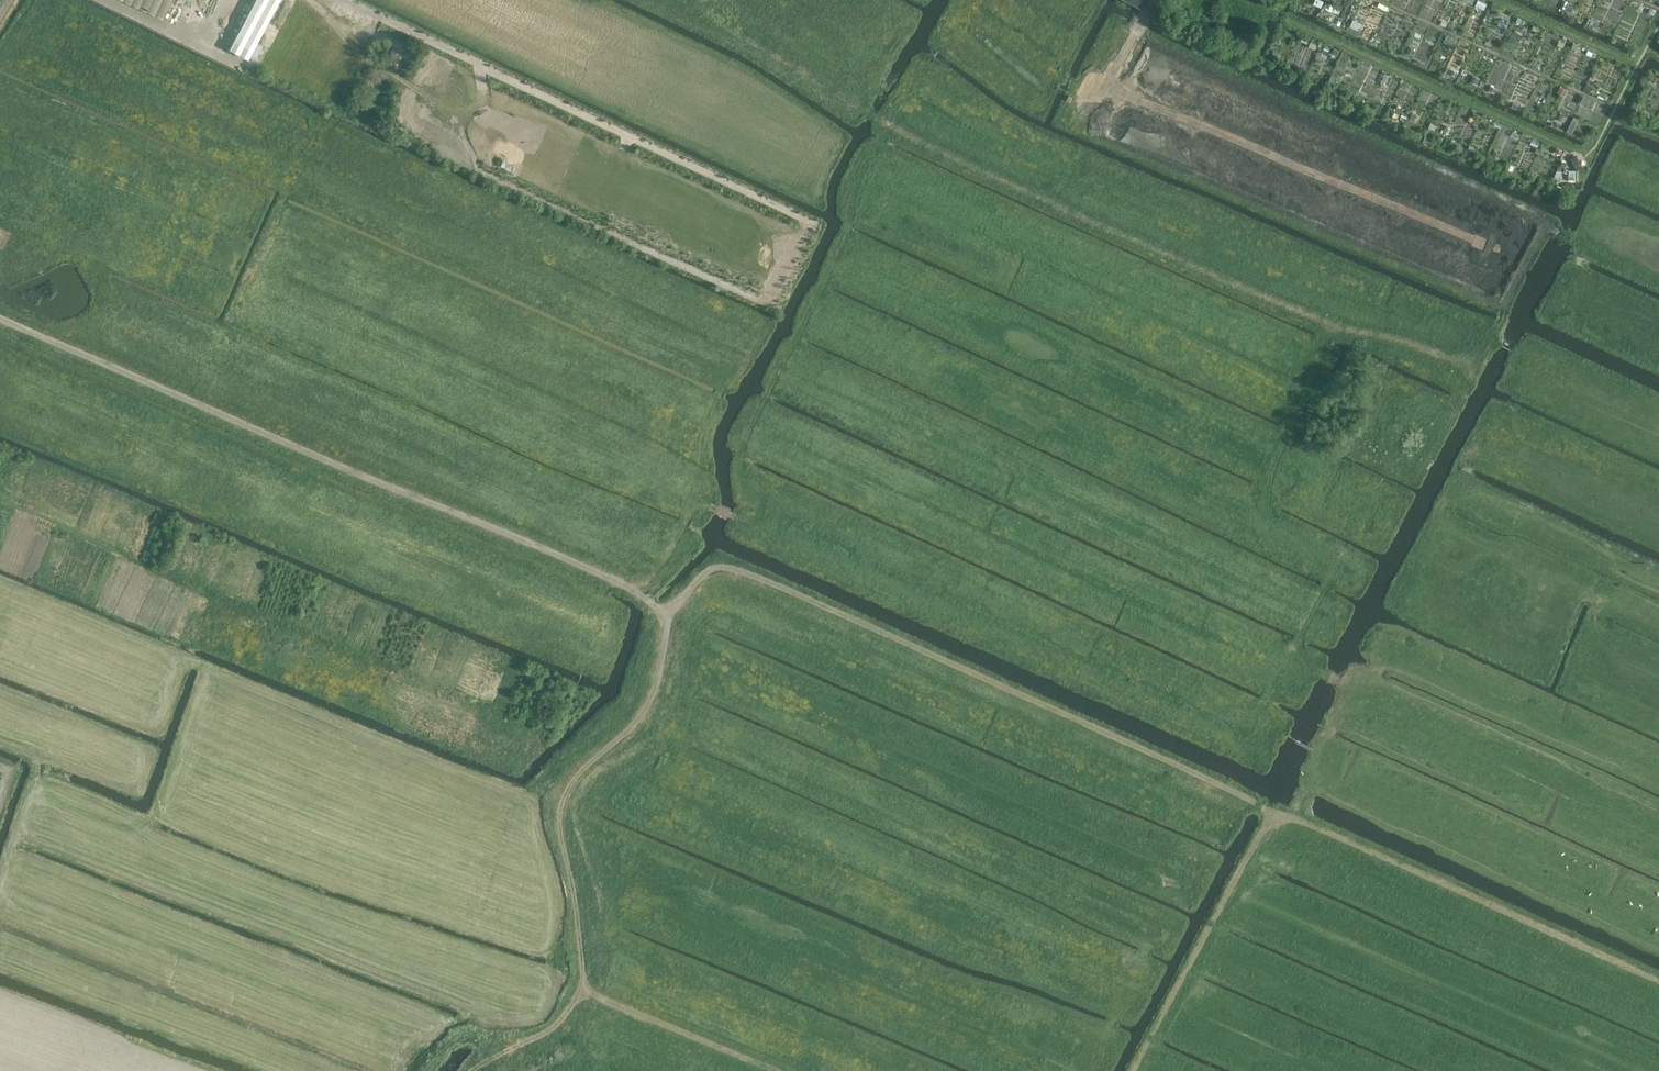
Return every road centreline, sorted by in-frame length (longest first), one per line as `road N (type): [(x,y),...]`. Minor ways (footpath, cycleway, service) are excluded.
road 1 (track): [(475,1070),(544,1034),(576,1001),(583,972),(560,830),(565,793),(639,720),(660,672),(668,615),(712,568),(741,570),(1275,811)]
road 2 (track): [(668,615),(612,578),(0,320)]
road 3 (track): [(996,154),(910,117),(887,121),(846,239),(755,427),(847,465)]
road 4 (track): [(1275,811),(1658,983)]
road 5 (track): [(706,171),(348,0)]
road 6 (track): [(18,833),(340,956)]
road 7 (track): [(1132,1070),(1275,811)]
road 8 (track): [(755,427),(744,461),(763,503),(755,519),(712,507),(693,511),(666,566),(637,591)]
road 9 (track): [(780,1070),(582,985)]
road 10 (track): [(18,833),(40,773),(38,758),(0,739)]

